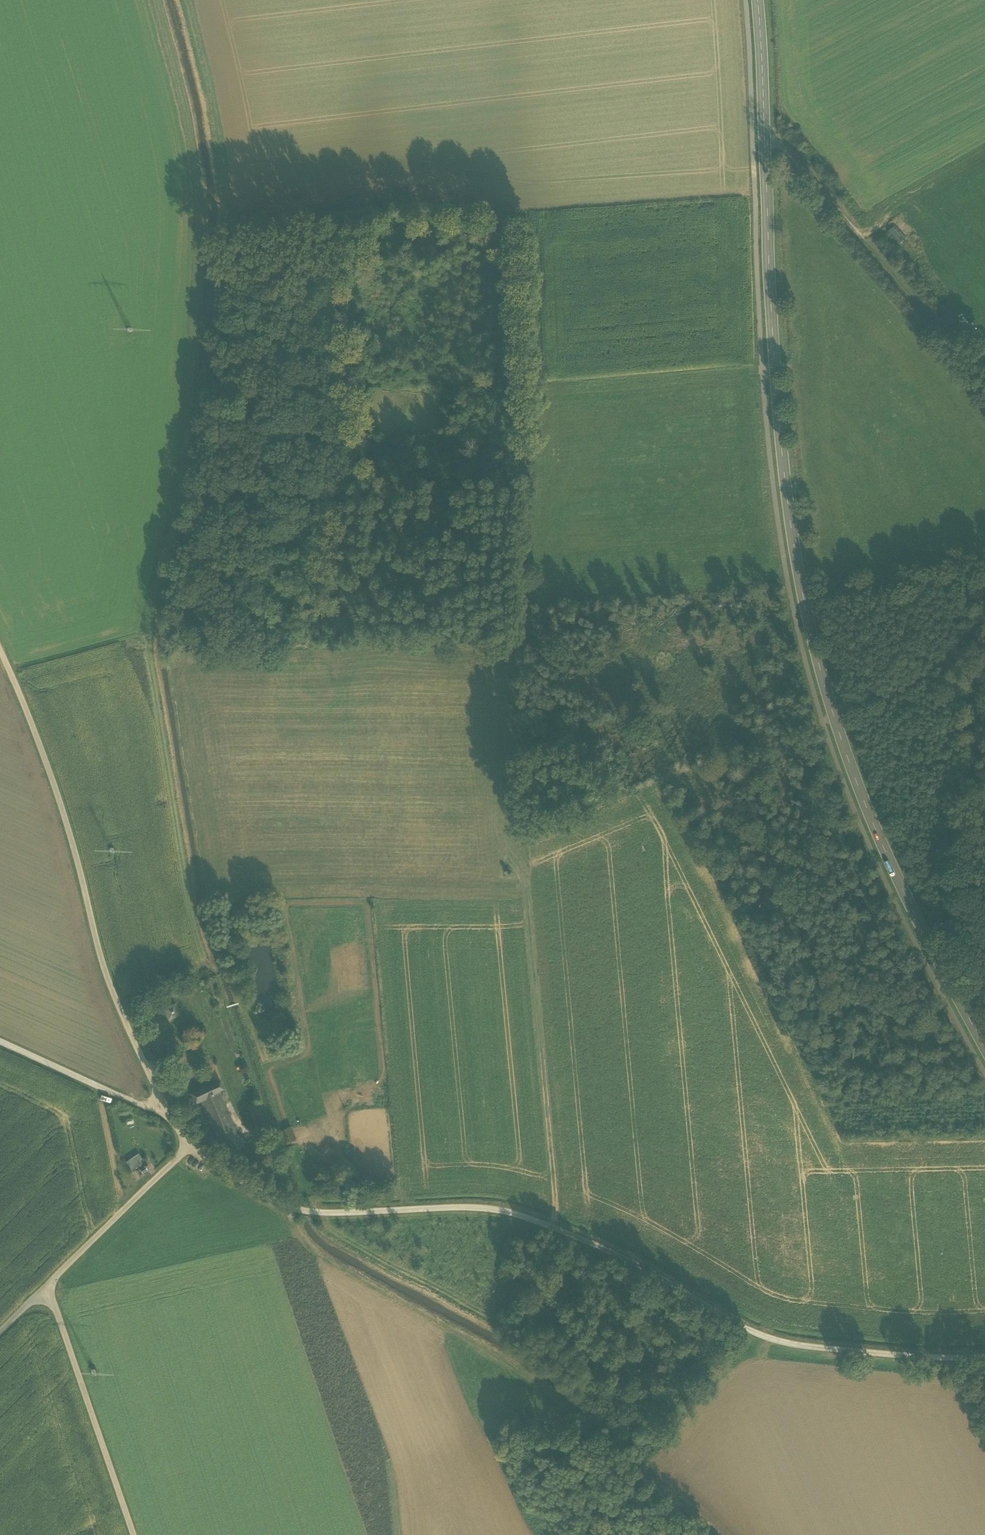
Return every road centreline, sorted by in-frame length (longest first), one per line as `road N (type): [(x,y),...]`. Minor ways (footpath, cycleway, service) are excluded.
road 1 (tertiary): [(753,0),(779,424),(808,621),(871,819),(984,1048)]
road 2 (track): [(984,1358),(778,1340),(630,1260),(507,1212),(293,1207)]
road 3 (unclassified): [(0,652),(68,832),(105,975),(186,1146)]
road 4 (track): [(527,839),(558,1230)]
road 5 (track): [(761,136),(799,164),(984,382)]
road 6 (unclassified): [(47,1288),(134,1534)]
road 7 (unclassified): [(186,1146),(47,1288)]
road 8 (unclassified): [(293,1207),(186,1146)]

